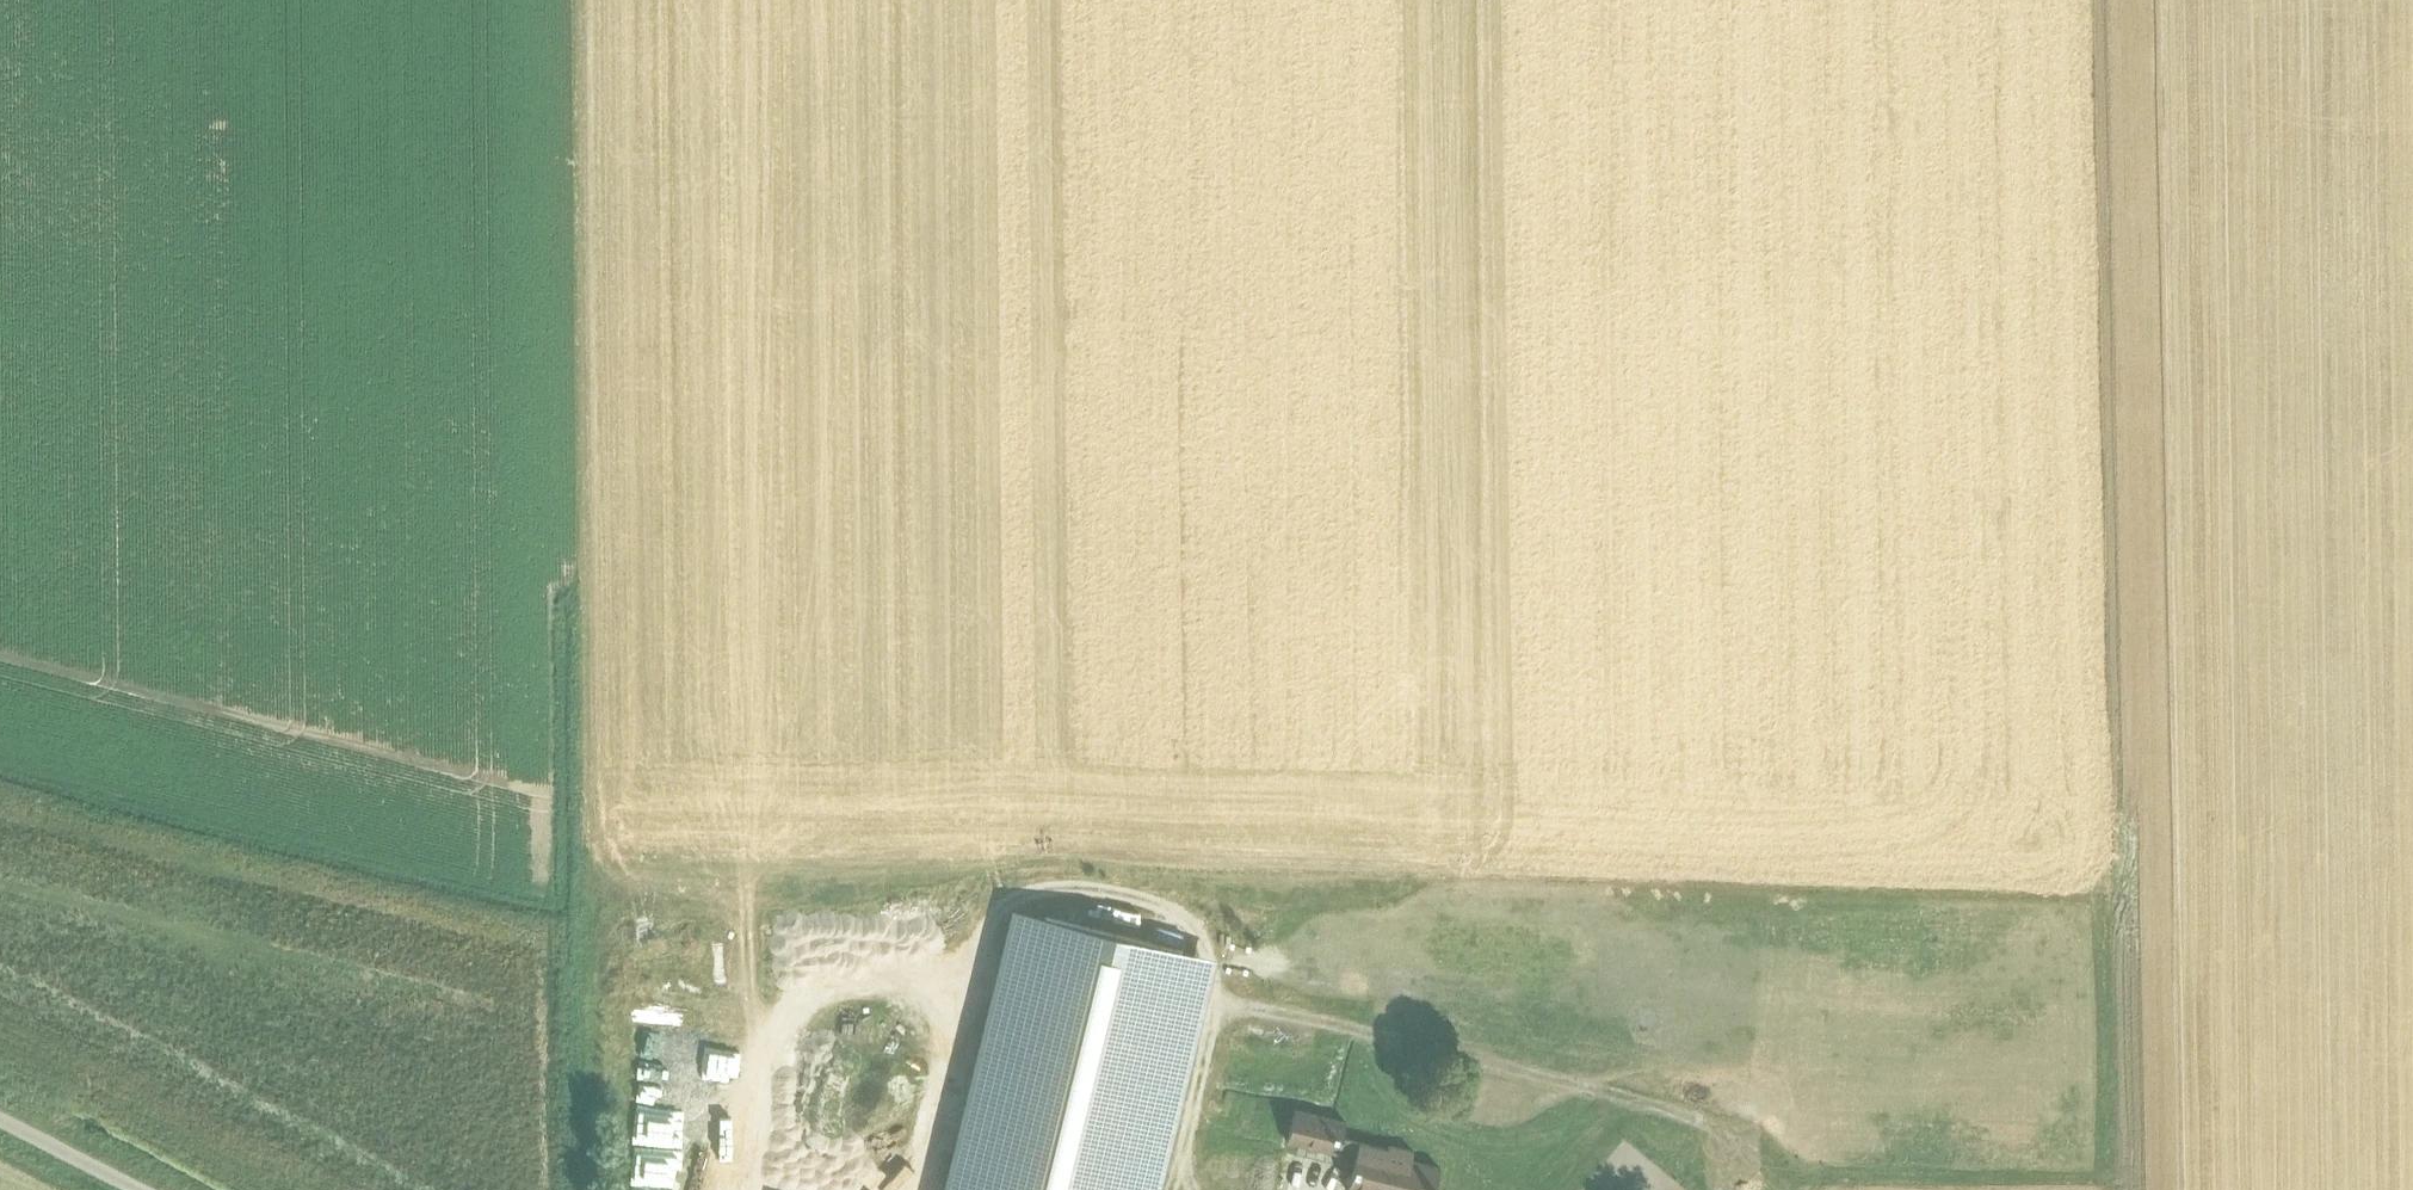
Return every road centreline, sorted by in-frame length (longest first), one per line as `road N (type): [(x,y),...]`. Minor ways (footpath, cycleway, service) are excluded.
road 1 (unclassified): [(141,1189),(0,1120)]

